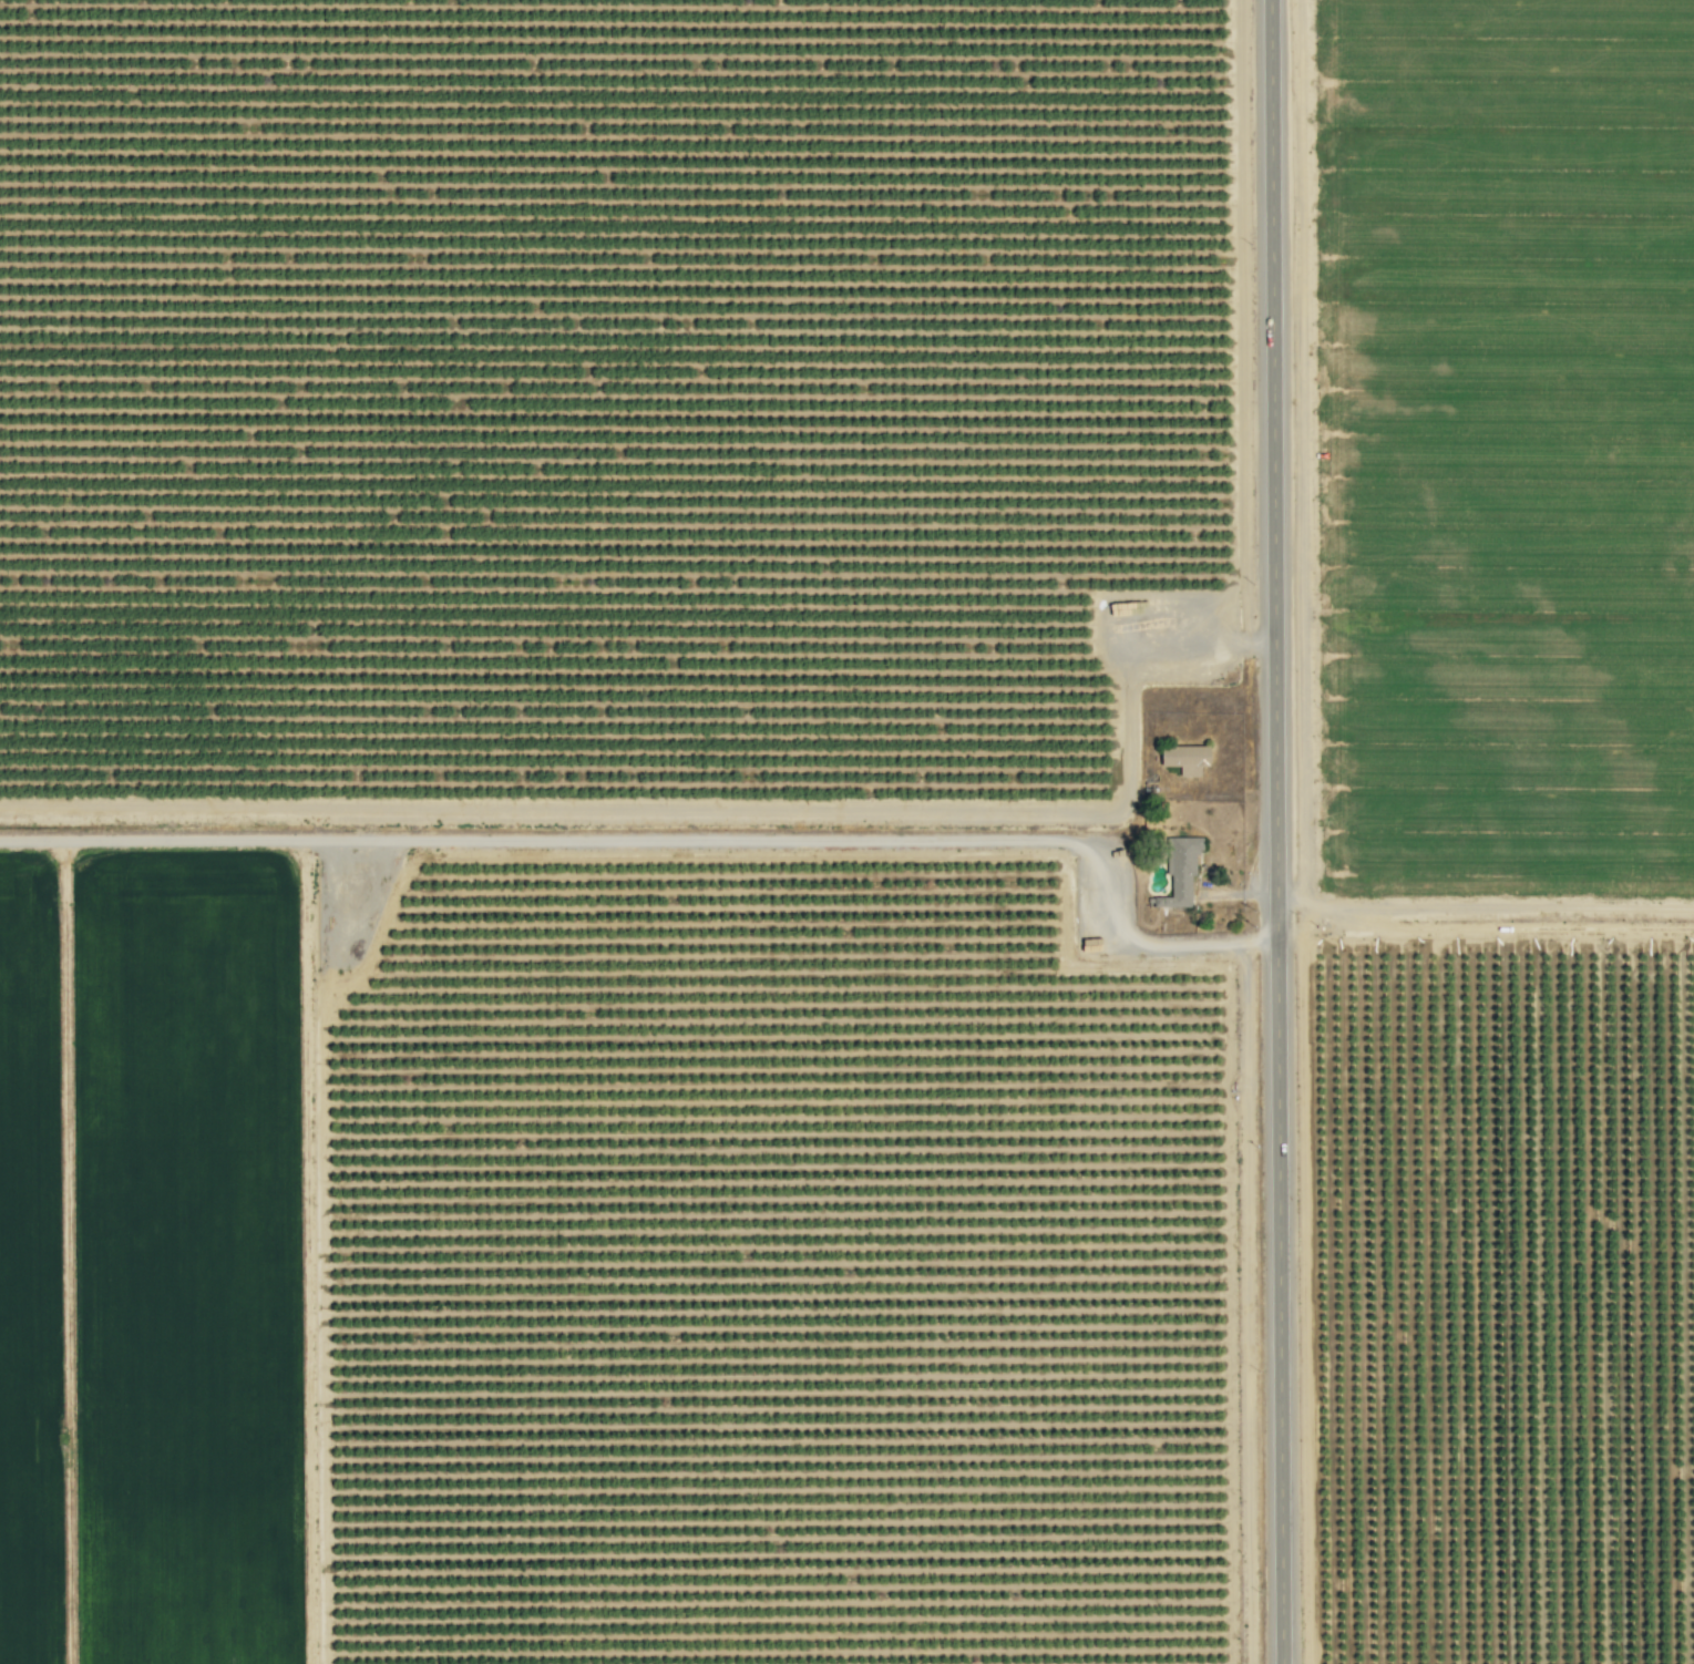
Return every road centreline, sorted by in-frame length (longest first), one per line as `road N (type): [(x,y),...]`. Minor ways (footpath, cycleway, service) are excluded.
road 1 (tertiary): [(1292,1663),(1280,0)]

